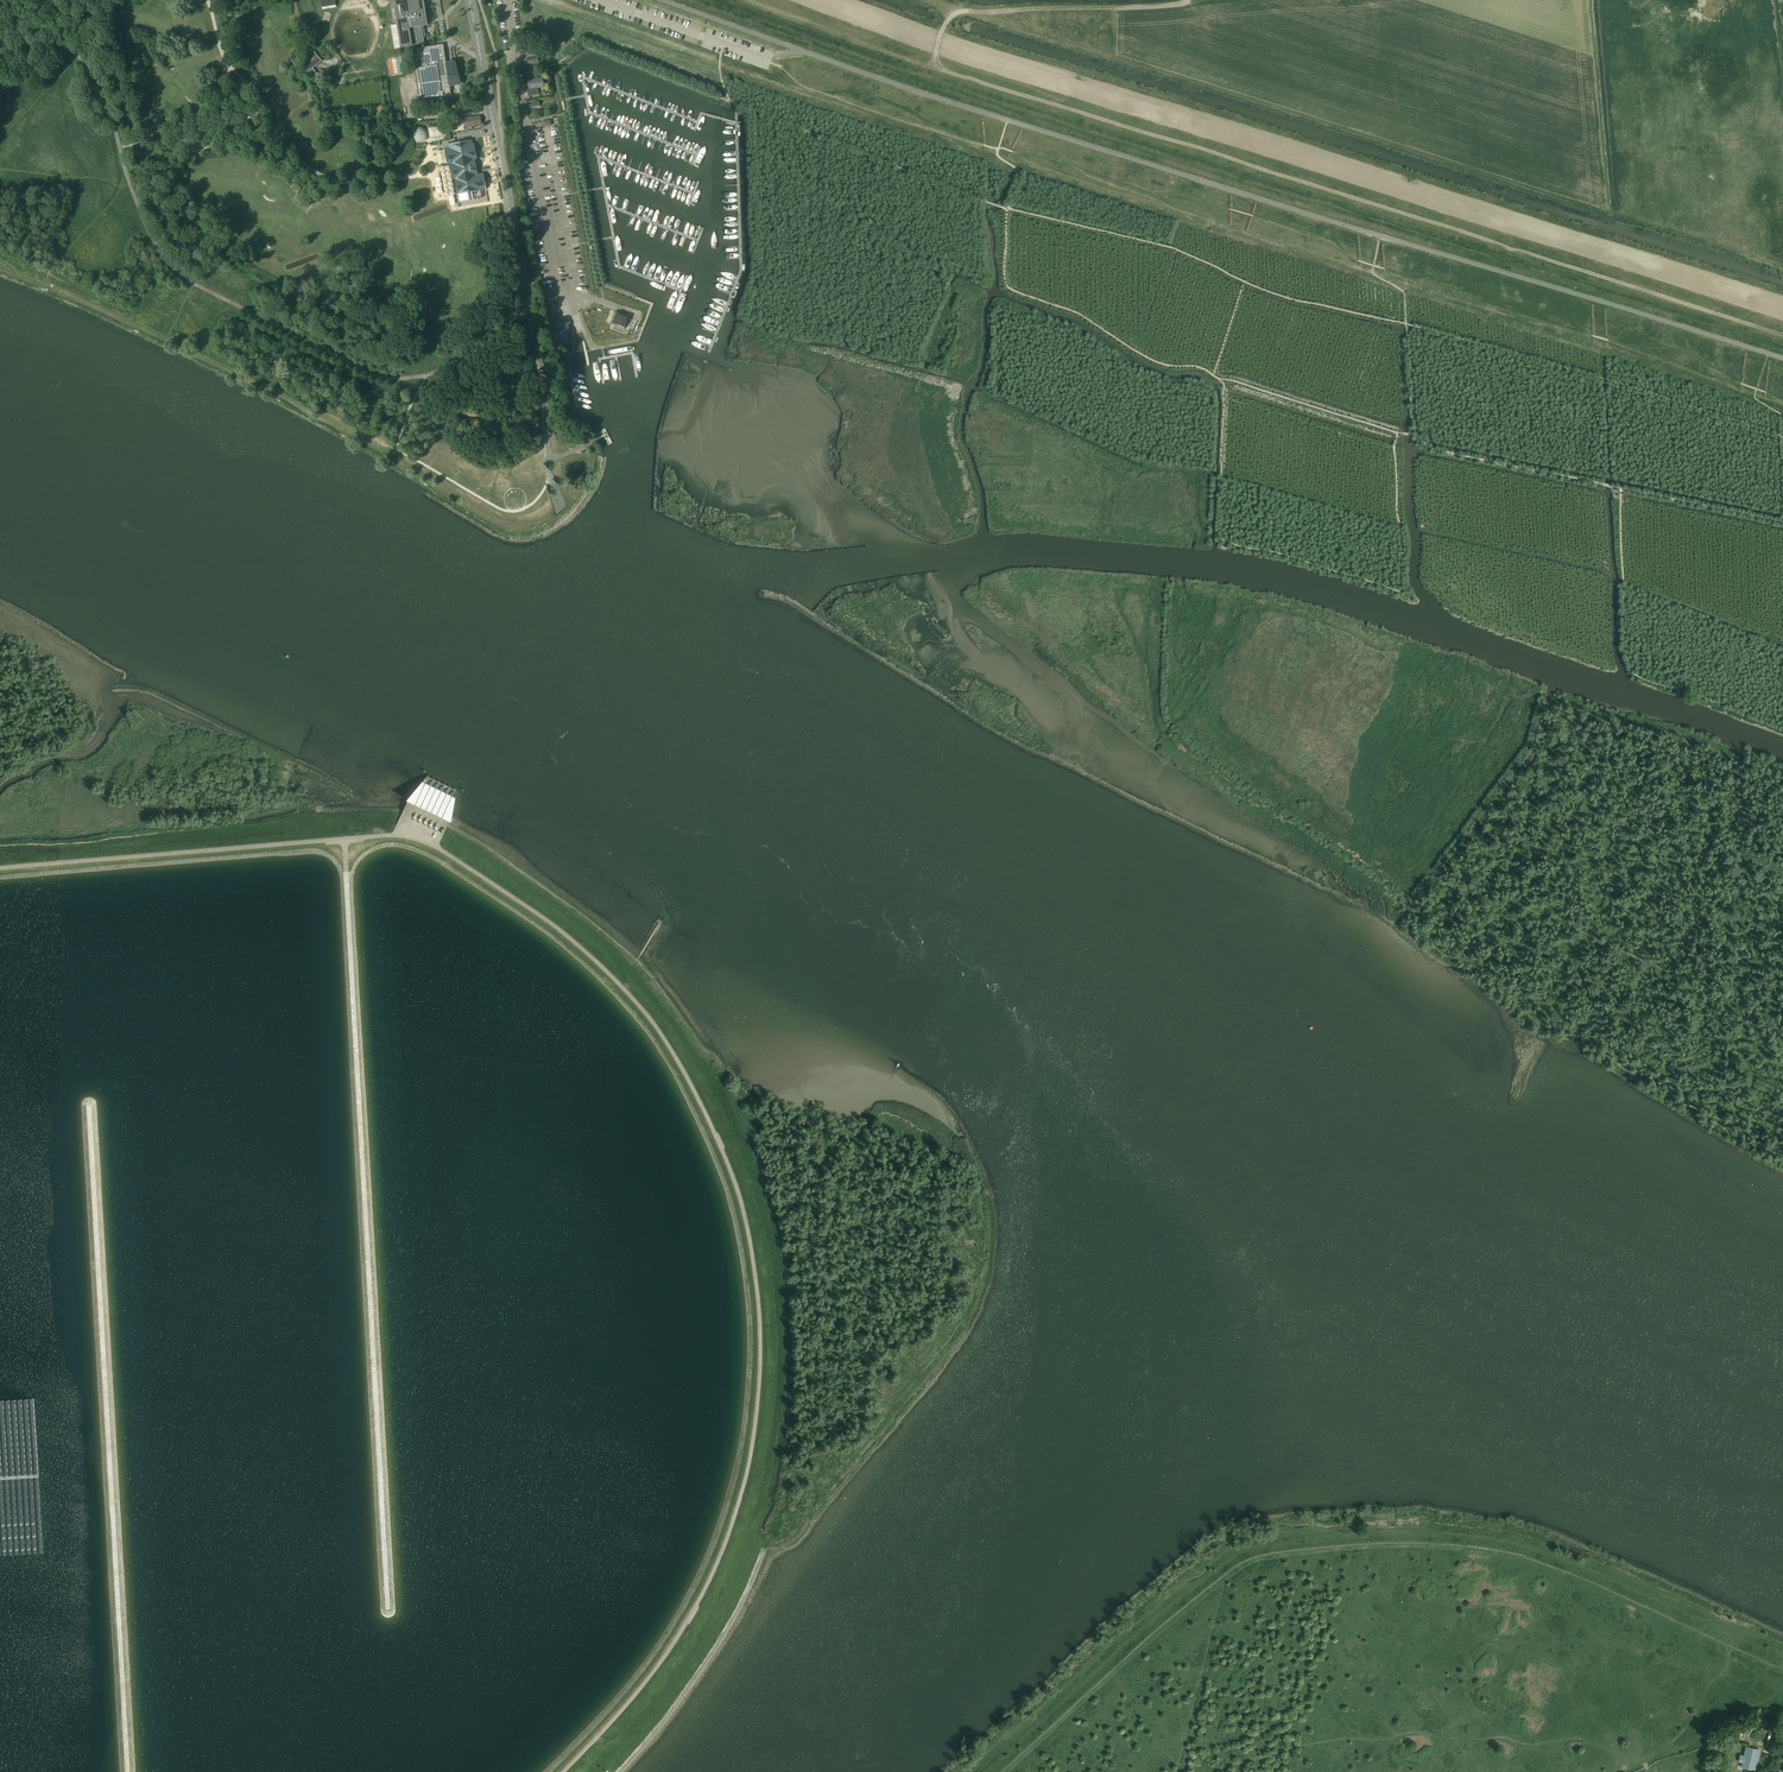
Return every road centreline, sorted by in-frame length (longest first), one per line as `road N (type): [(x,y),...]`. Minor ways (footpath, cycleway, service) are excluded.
road 1 (track): [(752,0),(1782,335)]

